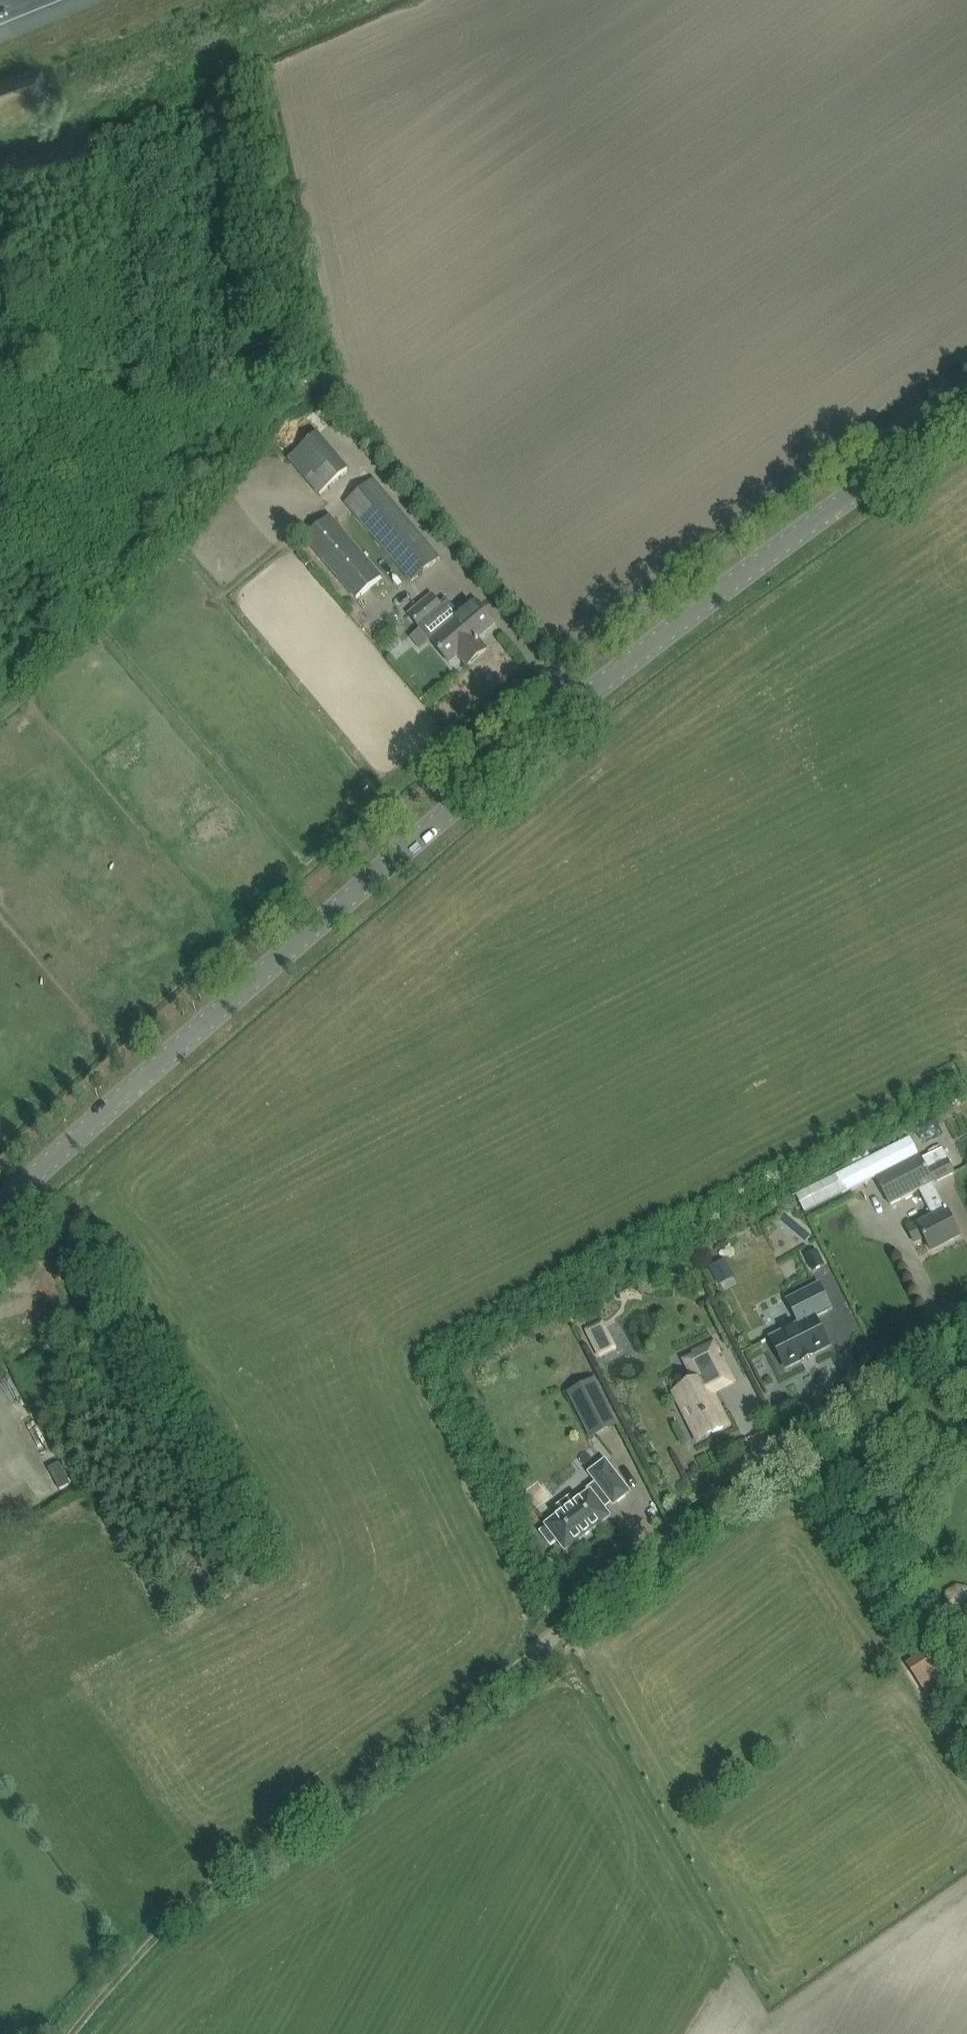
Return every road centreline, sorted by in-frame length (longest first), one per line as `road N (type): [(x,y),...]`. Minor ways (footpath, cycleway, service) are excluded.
road 1 (tertiary): [(0,1203),(106,1102),(658,636),(966,408)]
road 2 (track): [(61,2033),(109,1968),(914,1373)]

